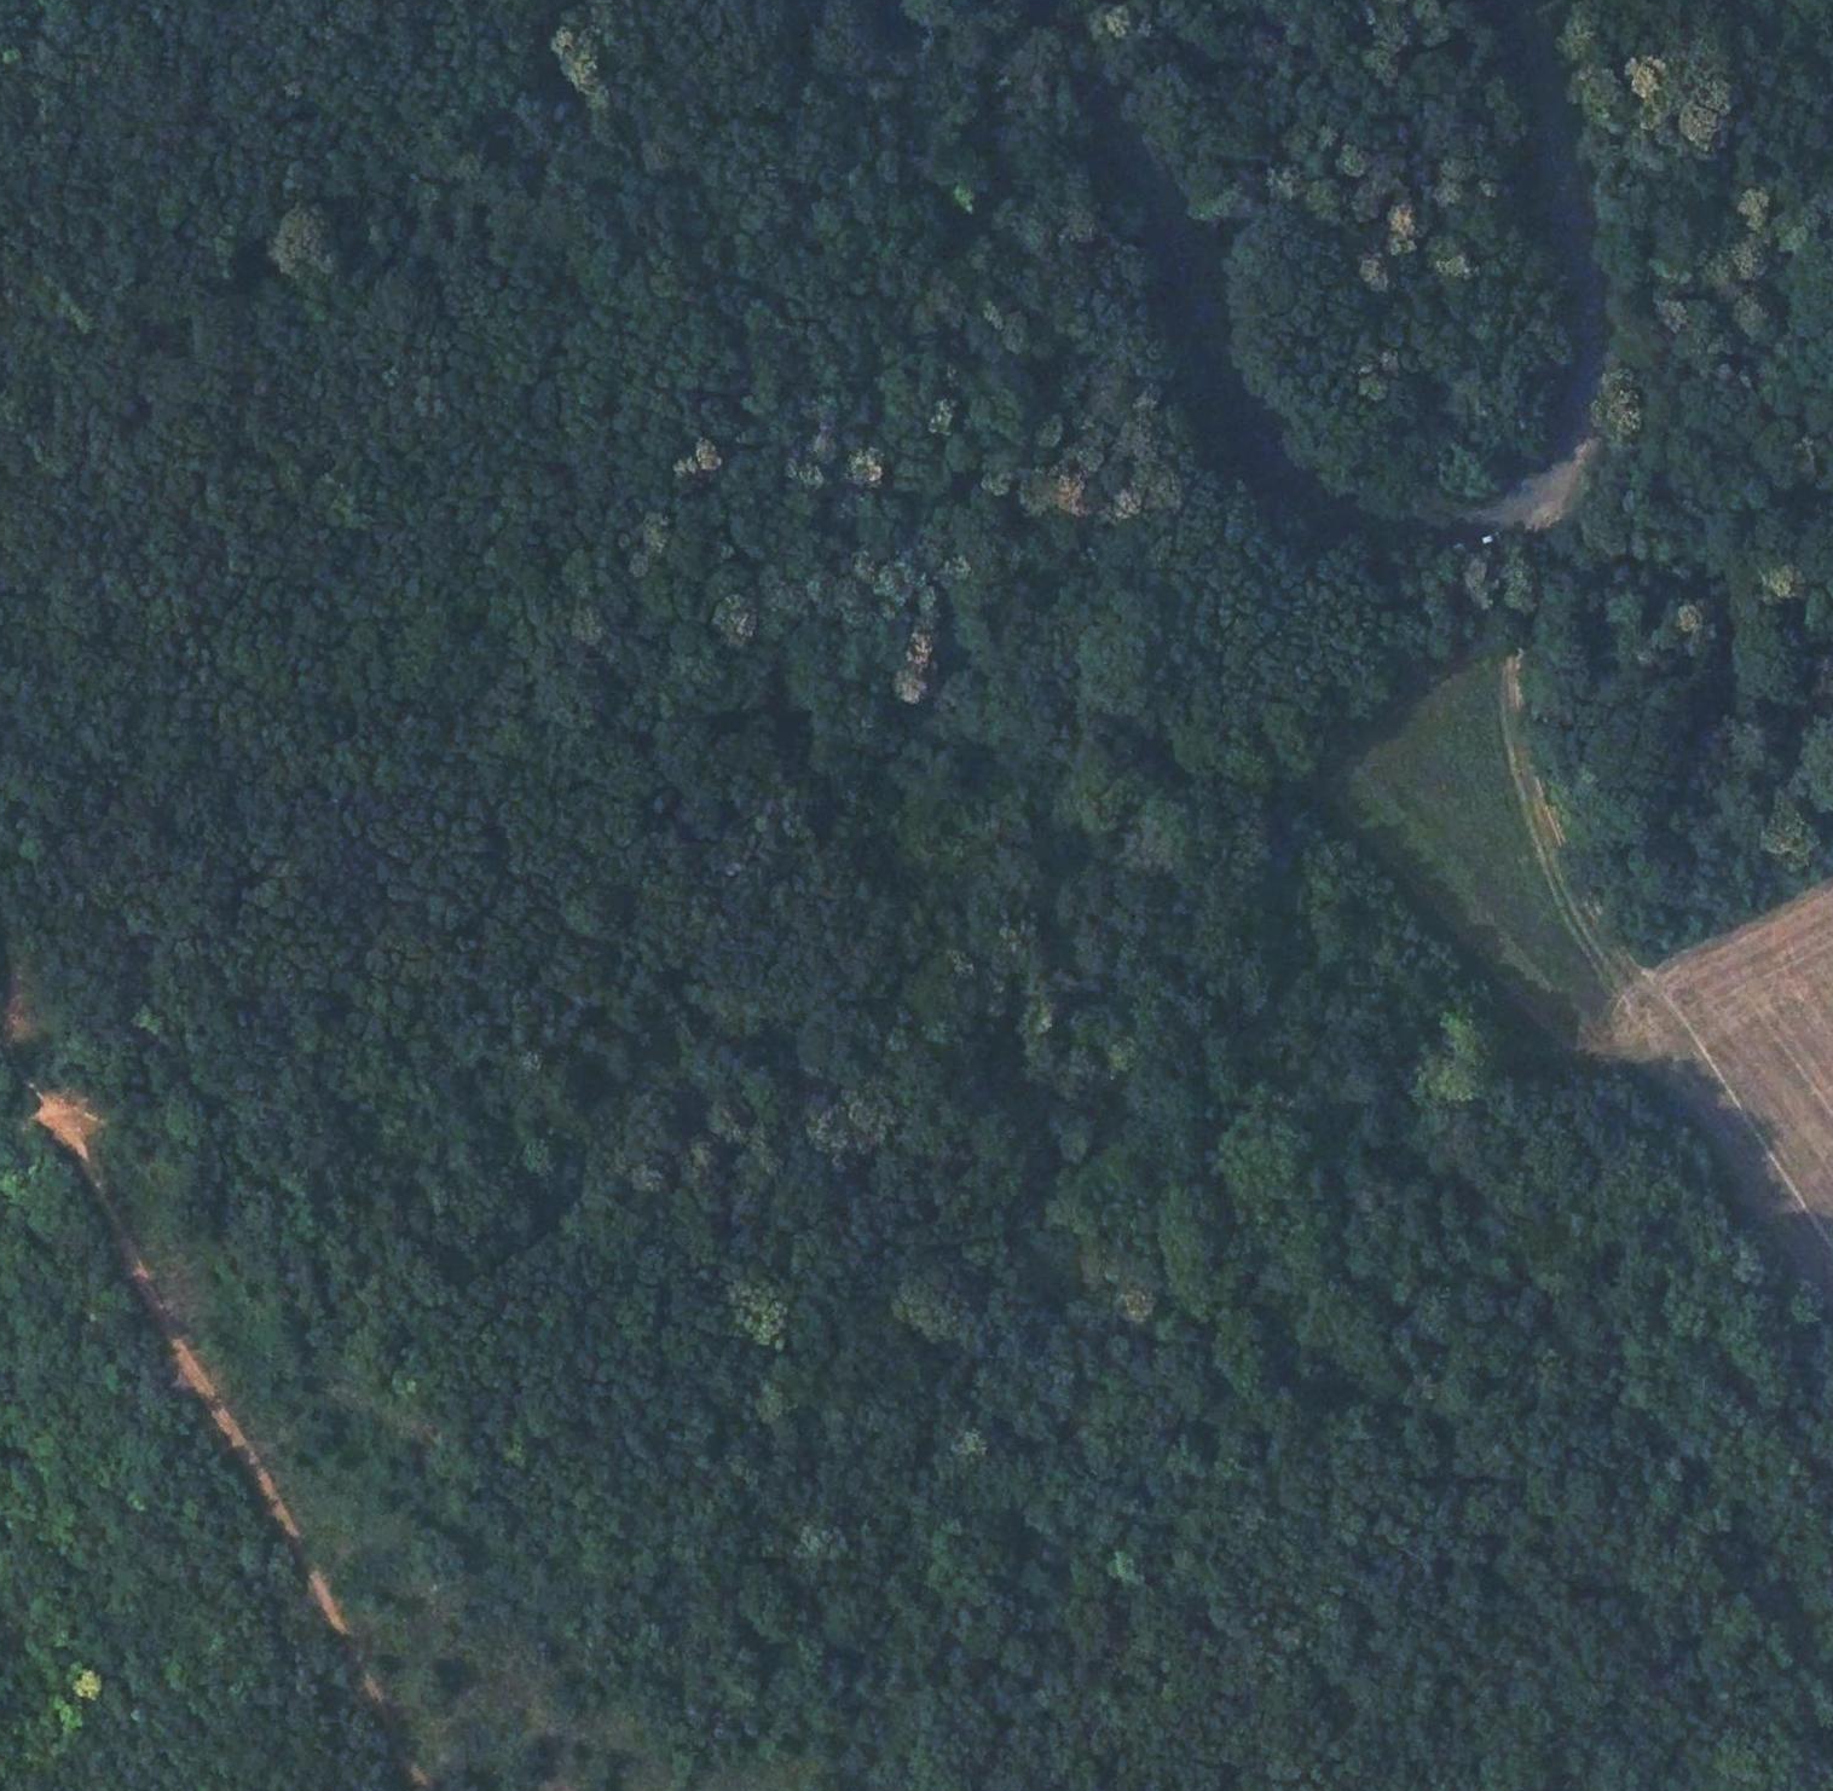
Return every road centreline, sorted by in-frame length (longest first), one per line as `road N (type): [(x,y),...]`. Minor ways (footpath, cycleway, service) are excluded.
road 1 (tertiary): [(1020,0),(1111,121),(1155,206),(1246,425),(1308,496),(1389,525),(1458,520),(1518,491),(1566,432),(1584,379),(1580,277),(1519,0)]

